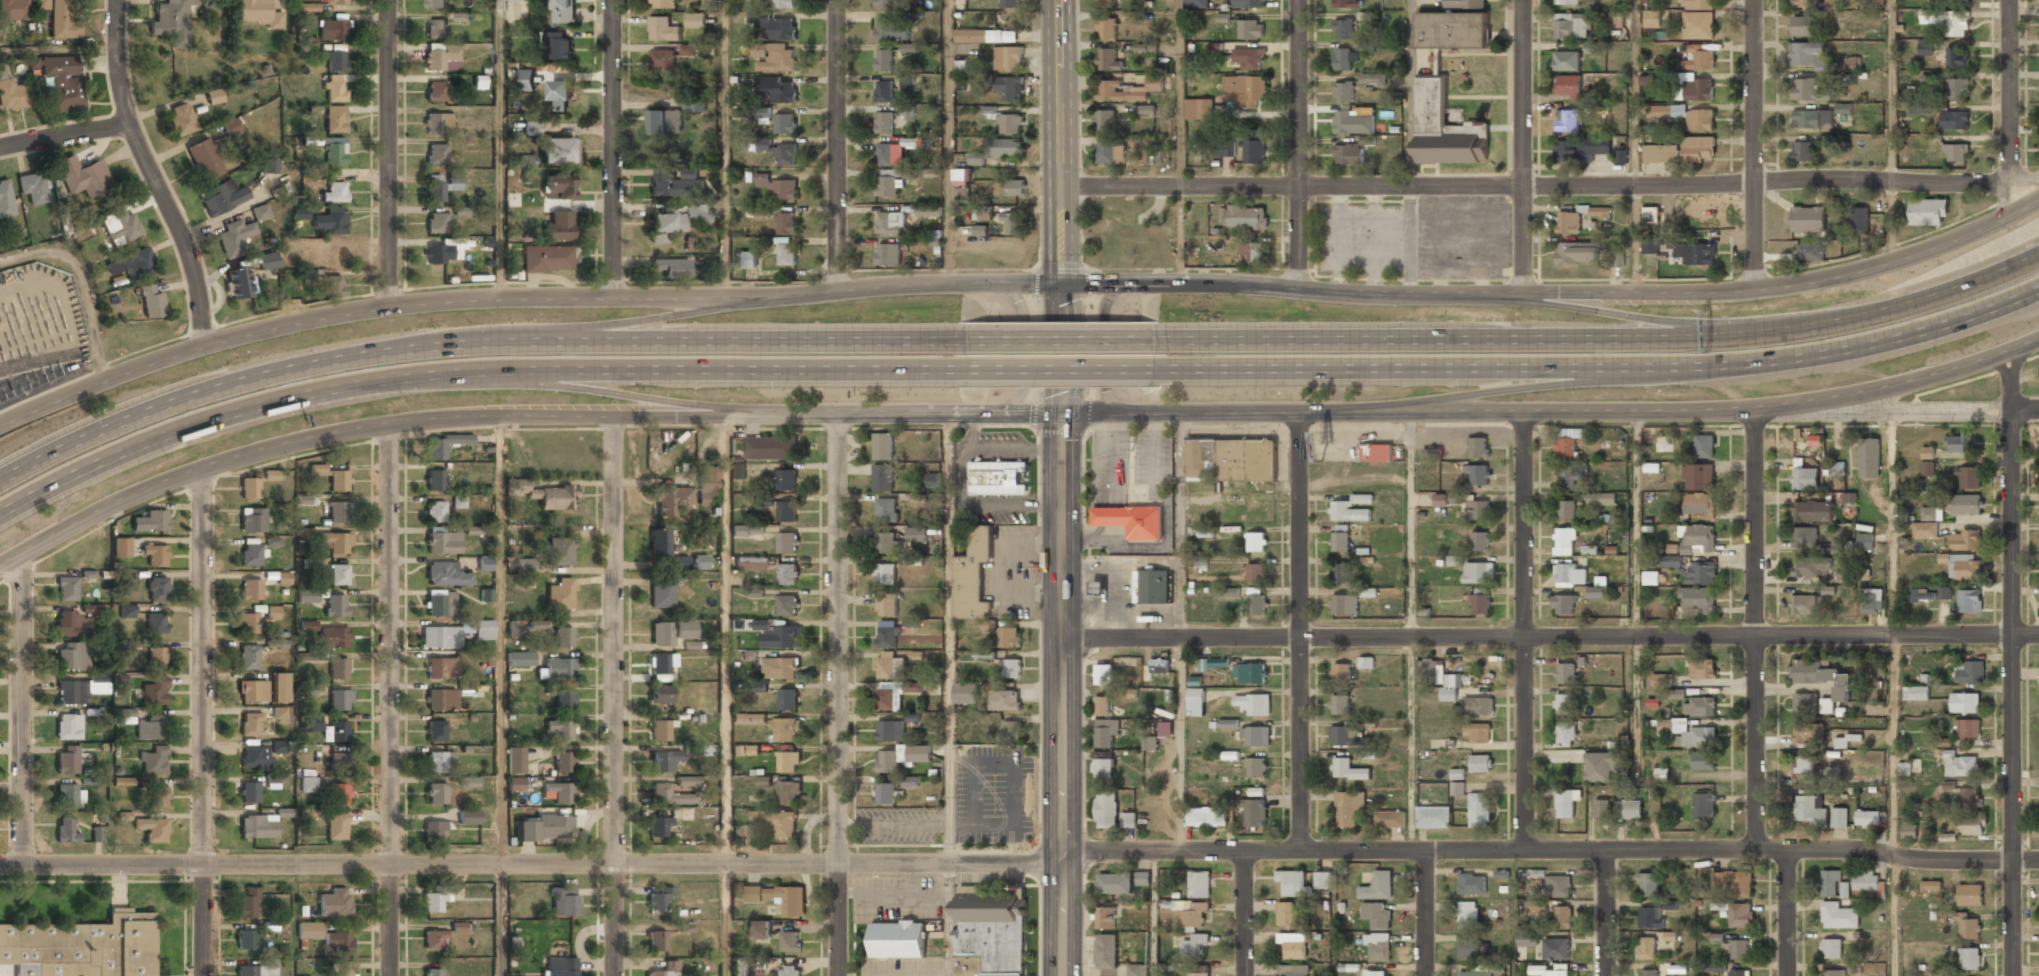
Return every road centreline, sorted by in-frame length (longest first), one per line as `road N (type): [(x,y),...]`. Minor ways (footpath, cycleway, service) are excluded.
road 1 (residential): [(2038,861),(1605,849),(1085,852),(1040,865),(202,865)]
road 2 (secondary): [(0,566),(165,481),(301,440),(389,424),(489,416),(1062,414)]
road 3 (secondary): [(1063,284),(390,308),(205,346),(0,426)]
road 4 (motorway): [(969,341),(499,342),(371,354),(182,399),(0,477)]
road 5 (secondary): [(2038,202),(1913,257),(1755,290),(1367,294),(1063,284)]
road 6 (secondary): [(1062,414),(1756,407),(1900,383),(2038,339)]
road 7 (residential): [(2038,634),(1063,641)]
road 8 (residential): [(2010,181),(1062,183)]
road 9 (motorway): [(1151,370),(1742,365),(1897,339),(2038,289)]
road 10 (motorway): [(2038,256),(1944,295),(1795,330),(1654,339),(1153,341)]
road 11 (motorway): [(0,510),(150,440),(341,389),(489,372),(724,372)]
road 12 (residential): [(2011,350),(2013,975)]
road 13 (secondary): [(1062,414),(1064,975)]
road 14 (residential): [(841,415),(838,975)]
road 15 (residential): [(624,416),(616,975)]
road 16 (residential): [(389,424),(389,975)]
road 17 (residential): [(201,469),(202,975)]
road 18 (residential): [(1756,407),(1757,851)]
road 19 (residential): [(1299,412),(1302,851)]
road 20 (residential): [(1526,411),(1526,850)]
road 21 (motorway): [(1795,330),(1421,294)]
road 22 (motorway): [(1377,411),(1742,365)]
road 23 (residential): [(118,0),(127,121),(181,242),(205,346)]
road 24 (motorway): [(840,290),(499,342)]
road 25 (residential): [(16,557),(21,866)]
road 26 (residential): [(389,0),(390,308)]
road 27 (residential): [(613,0),(613,299)]
road 28 (residential): [(1523,0),(1524,293)]
road 29 (residential): [(1296,0),(1300,290)]
road 30 (residential): [(838,0),(840,290)]
road 31 (residential): [(1753,0),(1755,290)]
road 32 (secondary): [(1060,0),(1063,284)]
road 33 (motorway): [(489,372),(760,416)]
road 34 (motorway): [(724,372),(965,371)]
road 35 (residential): [(2038,410),(1854,411),(1832,396)]
road 36 (residential): [(202,865),(0,866)]
road 37 (motorway): [(965,371),(1151,370)]
road 38 (motorway): [(1153,341),(969,341)]
road 39 (residential): [(2010,0),(2010,181)]
road 40 (secondary): [(989,414),(1018,392),(1020,314),(1013,296),(987,283)]
road 41 (secondary): [(1127,284),(1101,309),(1101,389),(1112,407),(1131,413)]
road 42 (secondary): [(1063,284),(1062,414)]
road 43 (residential): [(127,121),(0,148)]
road 44 (residential): [(1605,849),(1605,975)]
road 45 (residential): [(1788,850),(1789,975)]
road 46 (residential): [(1426,851),(1425,975)]
road 47 (residential): [(1245,852),(1247,975)]

